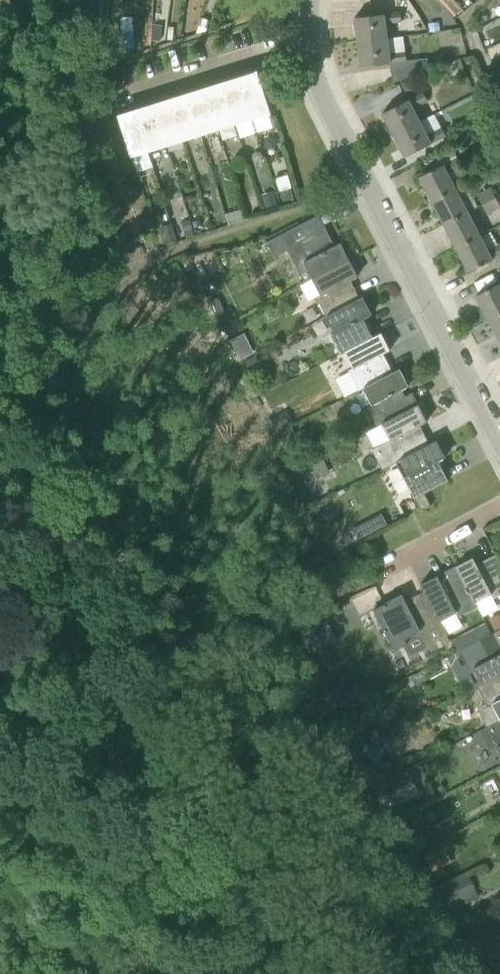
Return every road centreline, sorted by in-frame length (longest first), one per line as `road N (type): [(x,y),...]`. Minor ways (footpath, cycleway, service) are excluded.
road 1 (residential): [(499,441),(314,79),(308,0)]
road 2 (residential): [(499,509),(383,571)]

